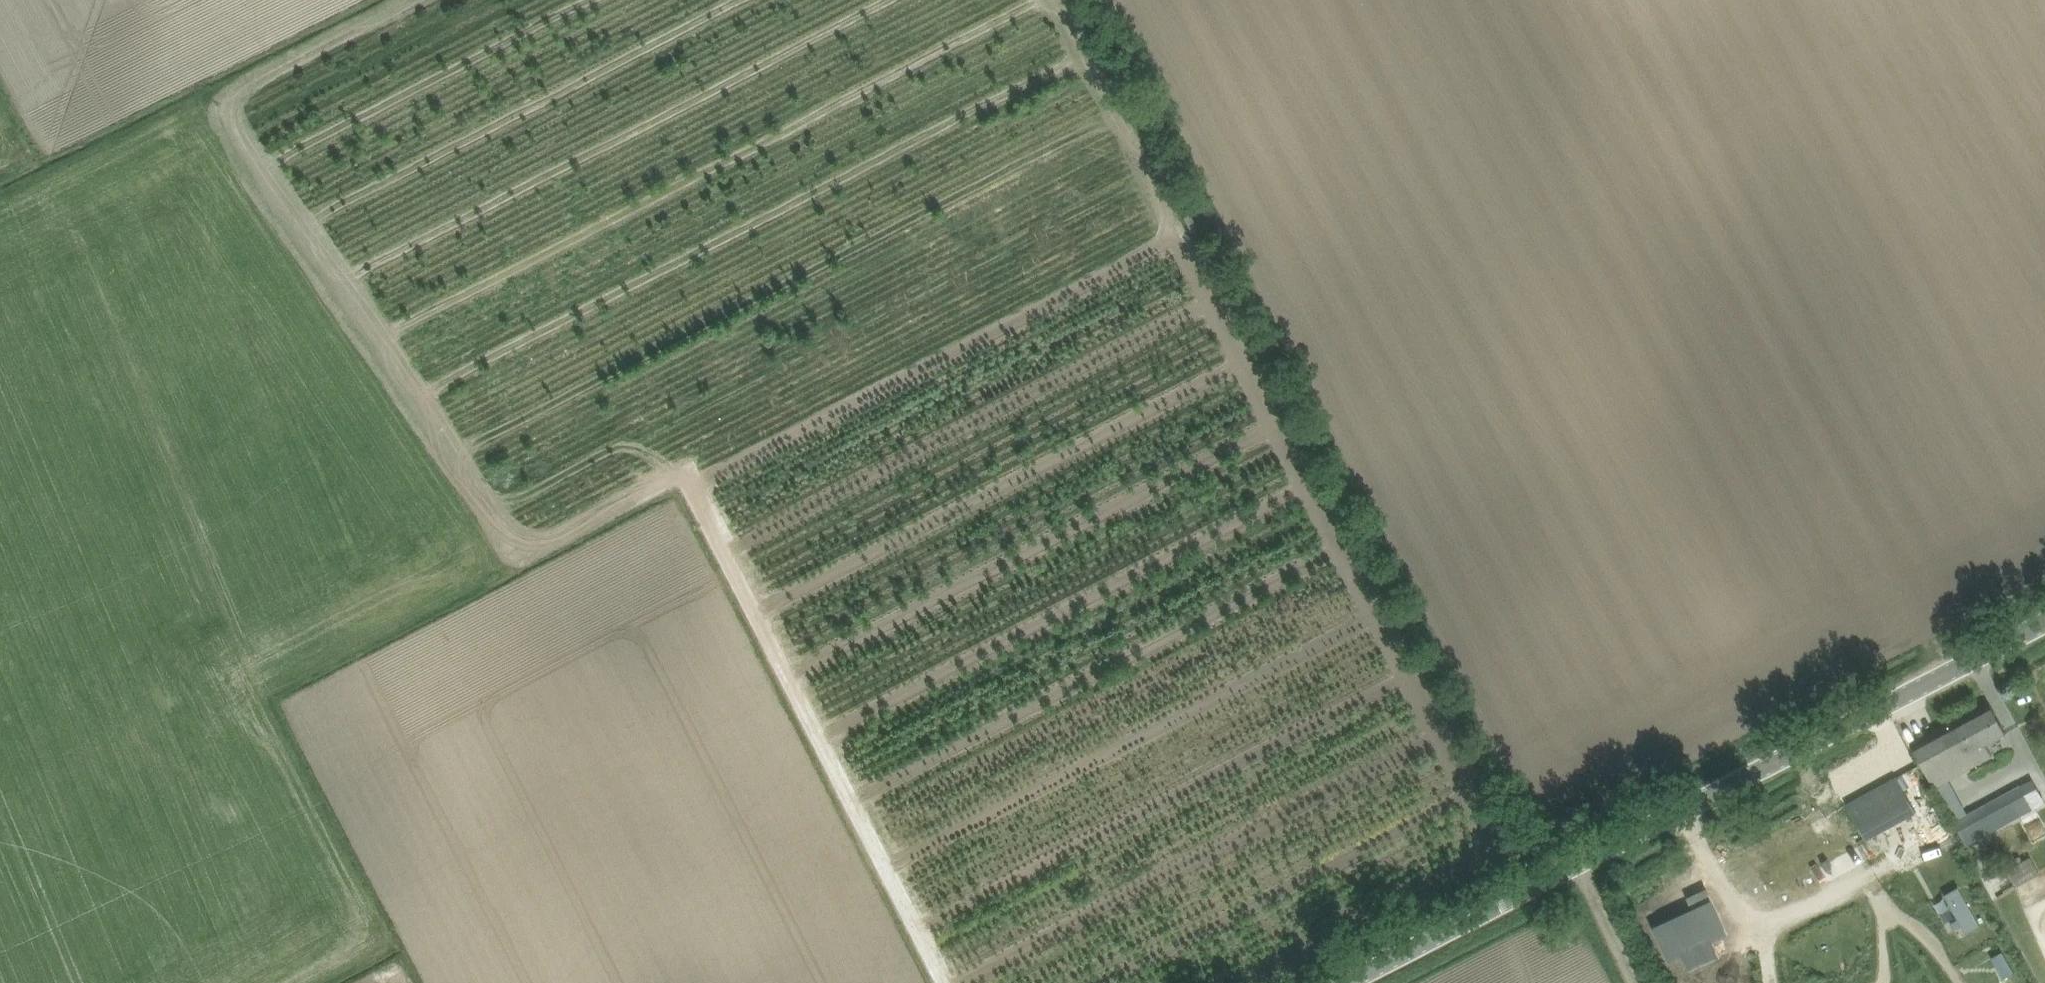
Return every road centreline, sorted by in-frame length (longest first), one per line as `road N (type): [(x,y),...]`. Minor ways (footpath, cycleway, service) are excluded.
road 1 (unclassified): [(1340,982),(2044,619)]
road 2 (track): [(1575,862),(1632,982)]

